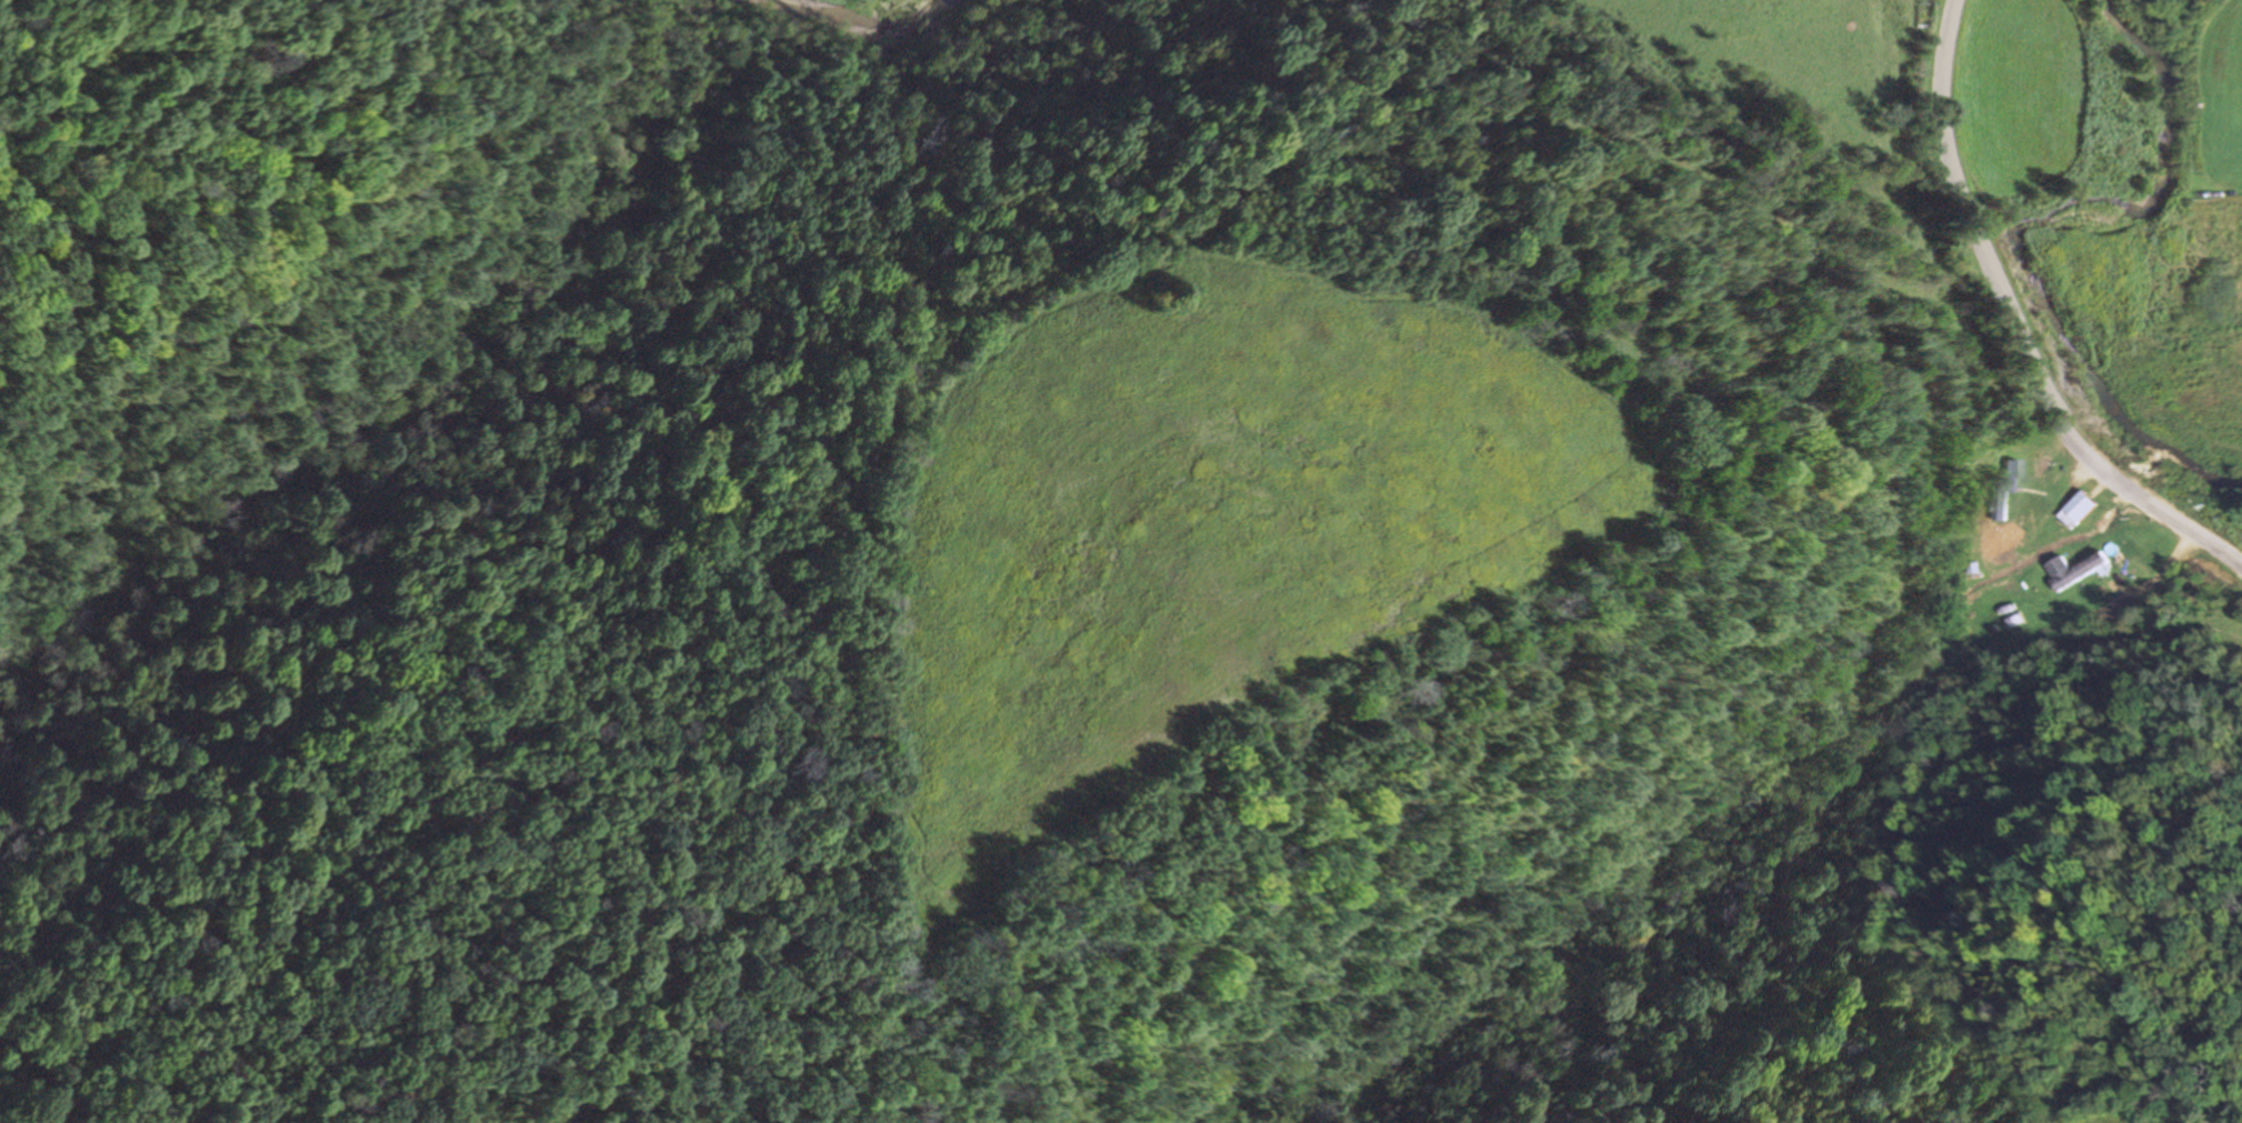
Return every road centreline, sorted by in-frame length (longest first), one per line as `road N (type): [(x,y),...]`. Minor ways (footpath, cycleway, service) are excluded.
road 1 (secondary): [(1952,0),(1941,128),(1958,199),(1992,294),(2049,411),(2116,480),(2241,570)]

